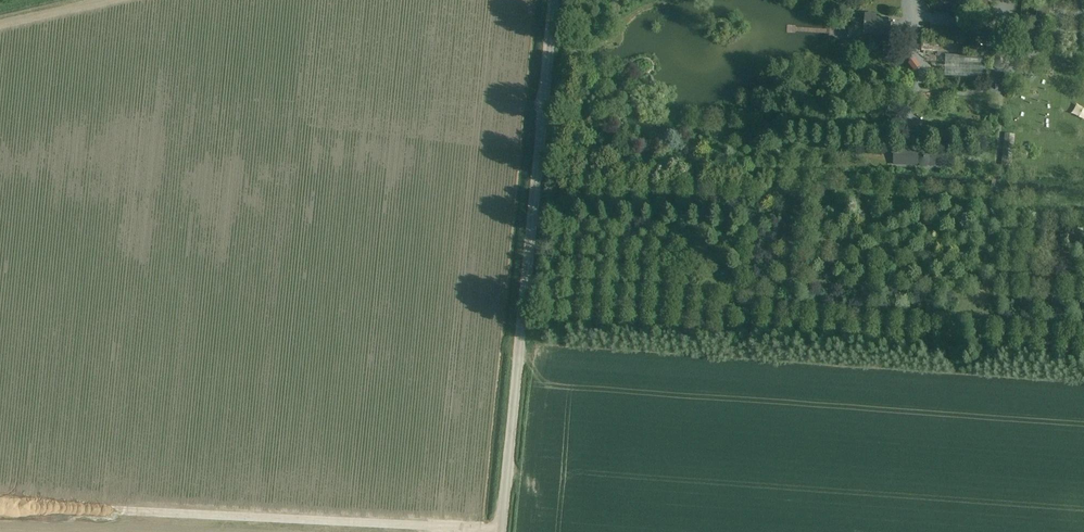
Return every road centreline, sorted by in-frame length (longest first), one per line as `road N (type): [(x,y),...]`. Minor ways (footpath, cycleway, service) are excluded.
road 1 (residential): [(502,531),(556,0)]

